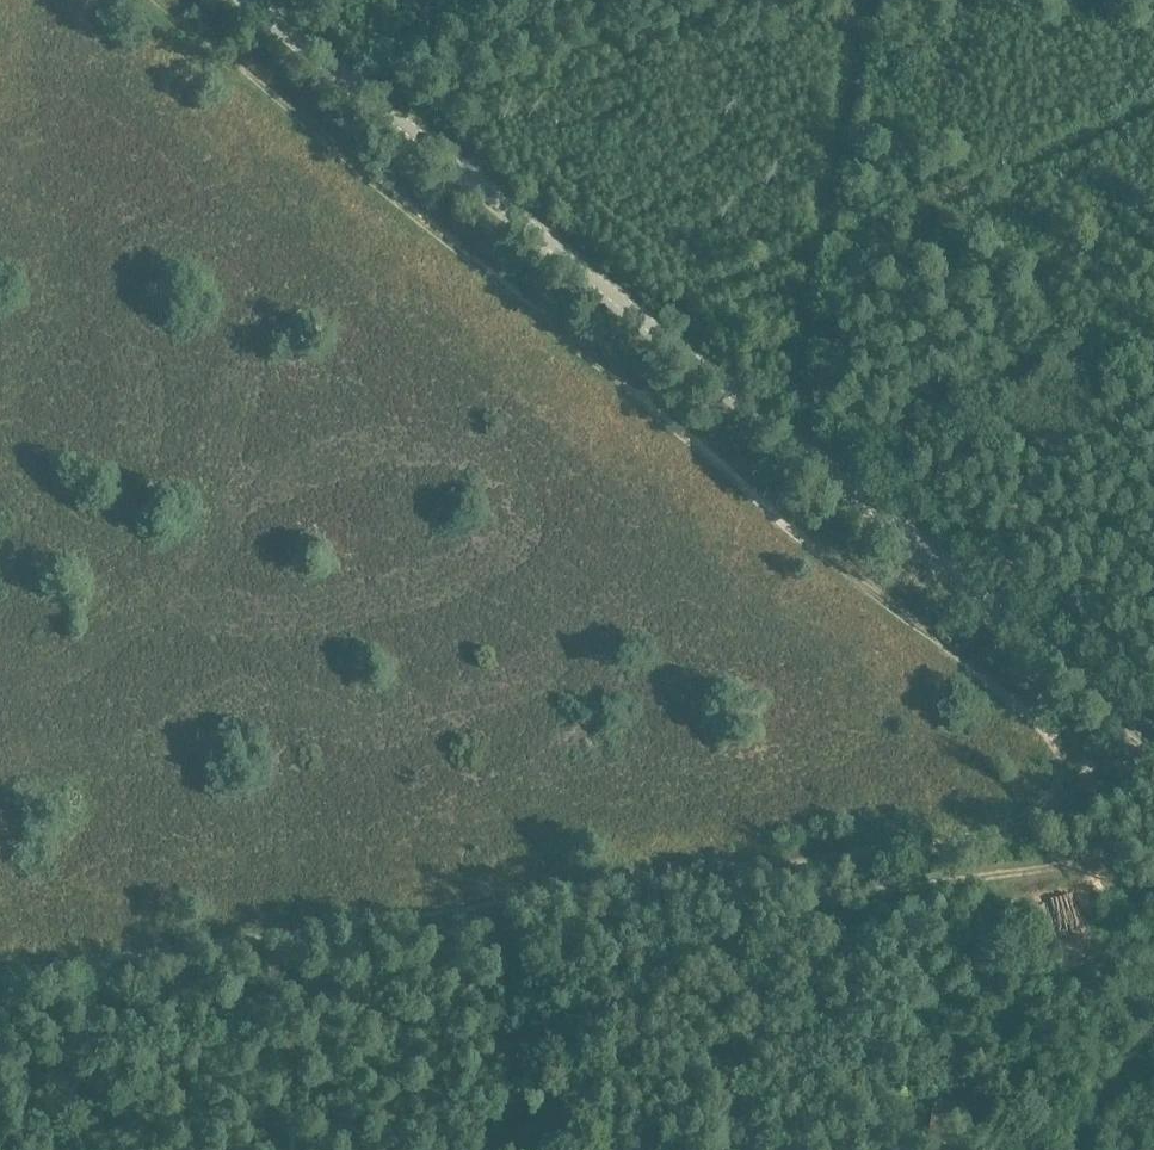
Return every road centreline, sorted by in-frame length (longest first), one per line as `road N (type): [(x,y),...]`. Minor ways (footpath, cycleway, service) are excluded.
road 1 (track): [(162,0),(1076,756),(1056,799),(1032,812),(243,947),(0,973)]
road 2 (unclassified): [(1153,740),(248,0)]
road 3 (track): [(867,0),(818,253)]
road 4 (track): [(525,899),(515,971),(541,1149)]
road 5 (track): [(818,253),(806,459)]
road 6 (track): [(212,1149),(178,954)]

